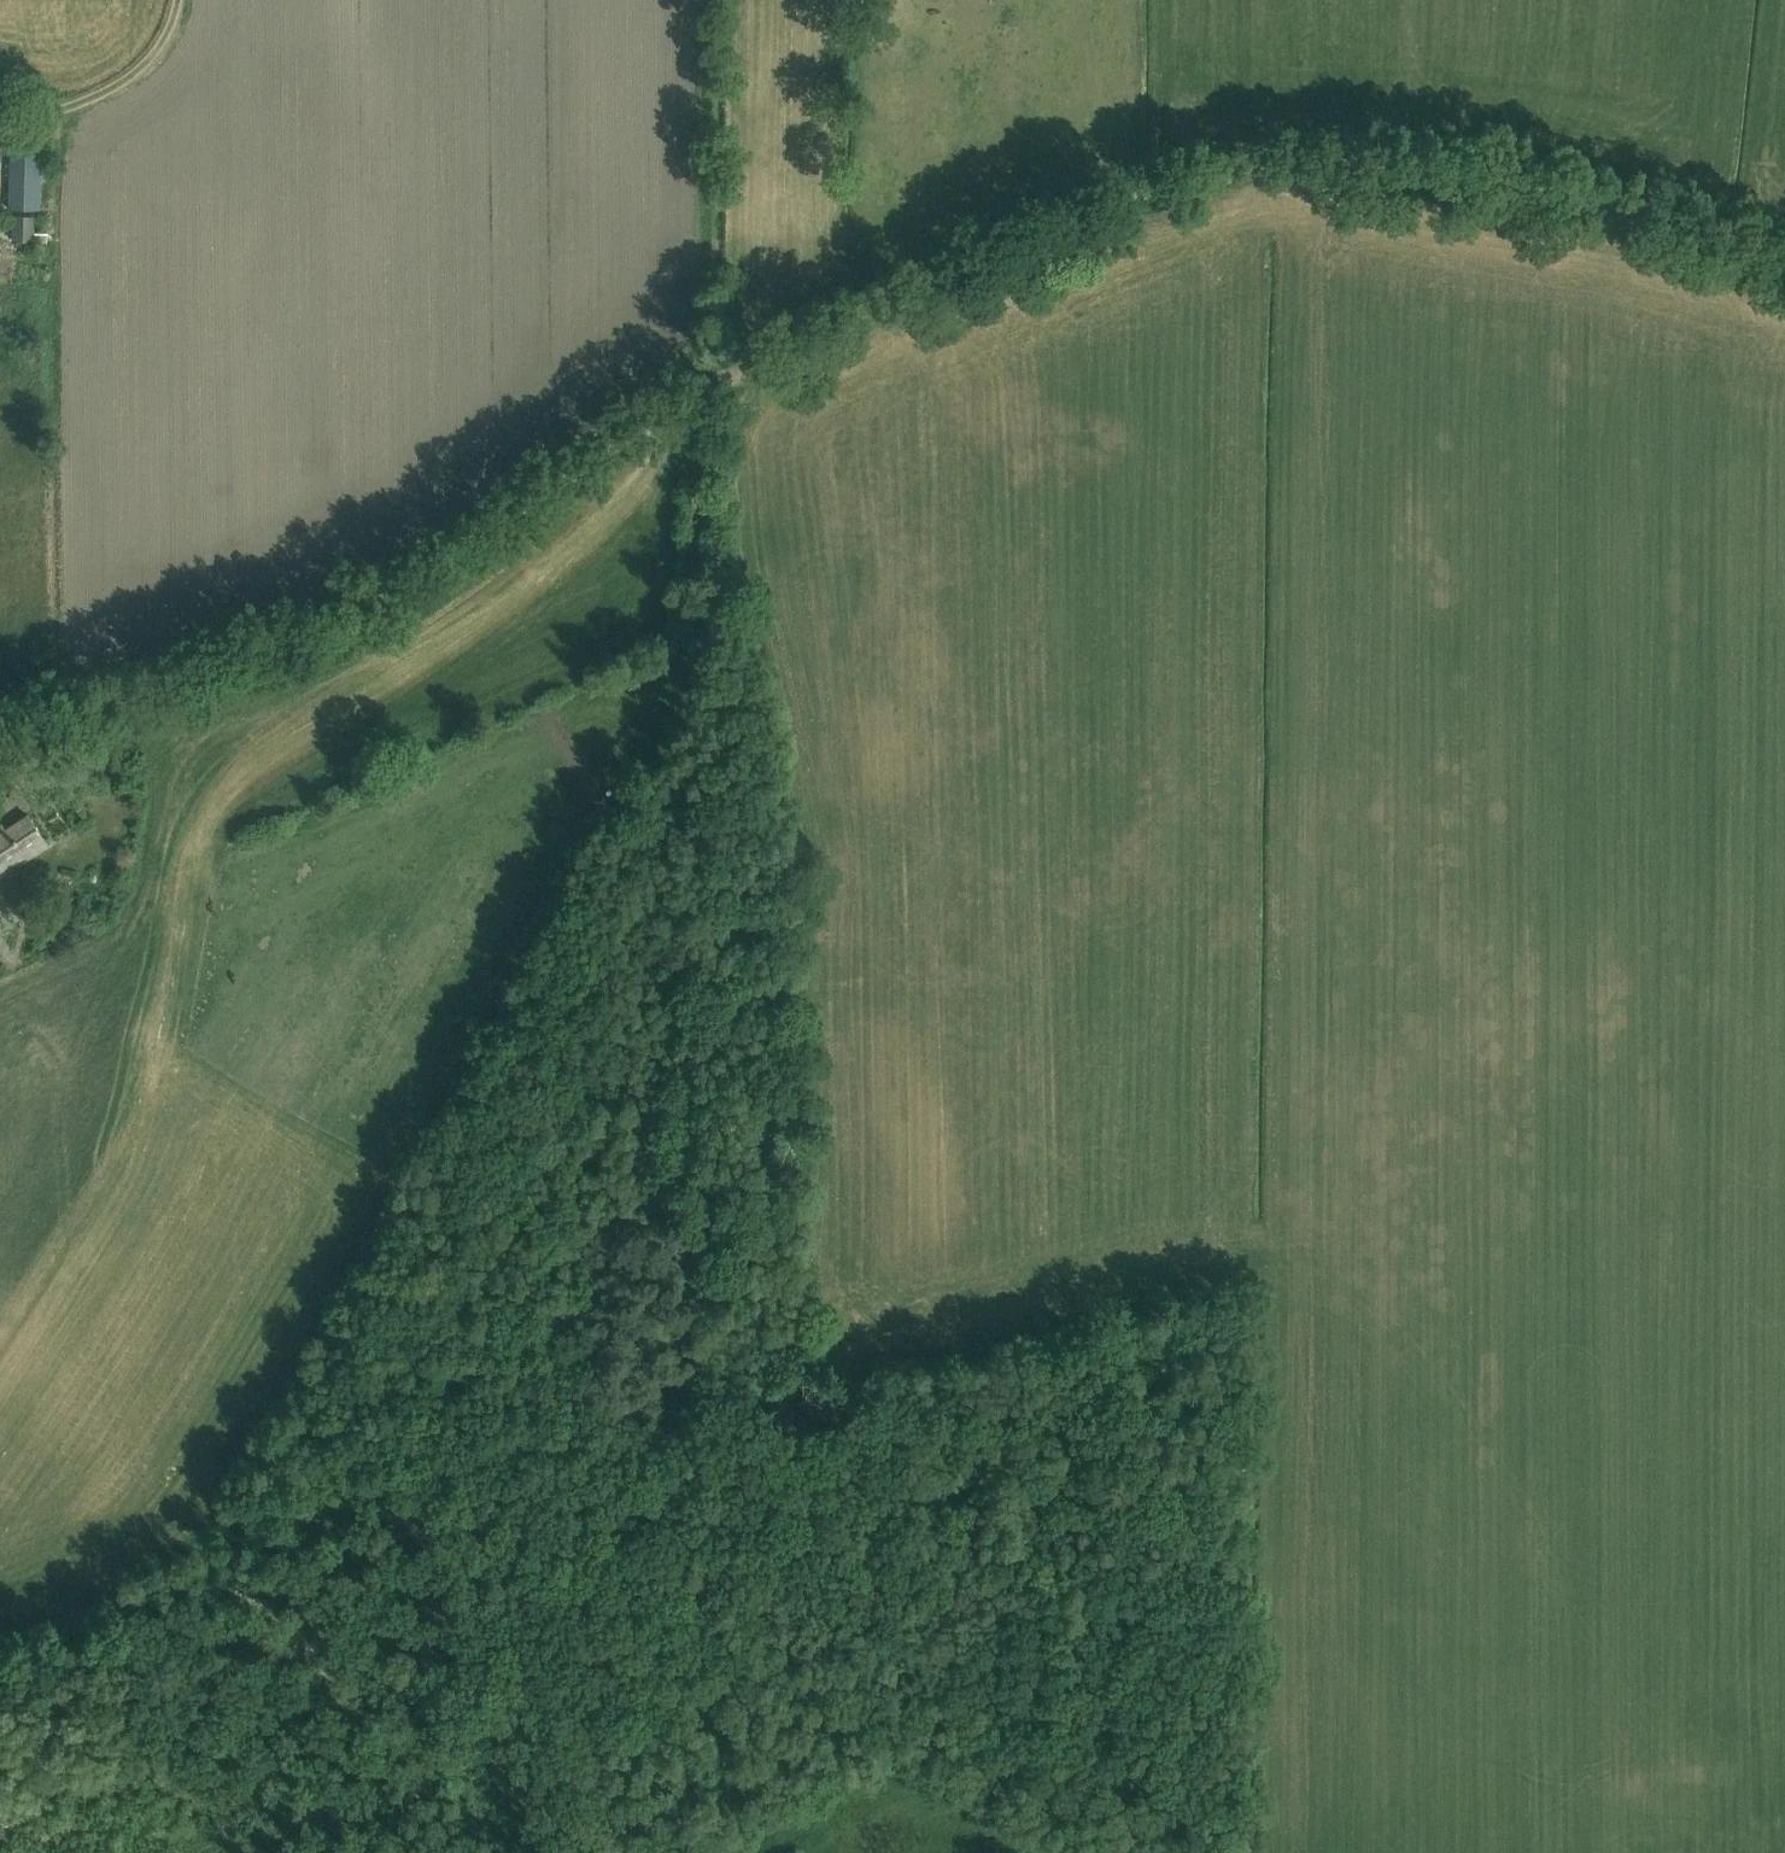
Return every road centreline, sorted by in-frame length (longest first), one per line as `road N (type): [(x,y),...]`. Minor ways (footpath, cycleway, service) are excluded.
road 1 (track): [(694,399),(1021,246),(1138,196),(1244,167),(1383,165),(1522,185),(1610,202),(1784,266)]
road 2 (track): [(0,753),(358,602),(694,399)]
road 3 (track): [(51,113),(104,108),(161,79),(189,30),(188,0)]

